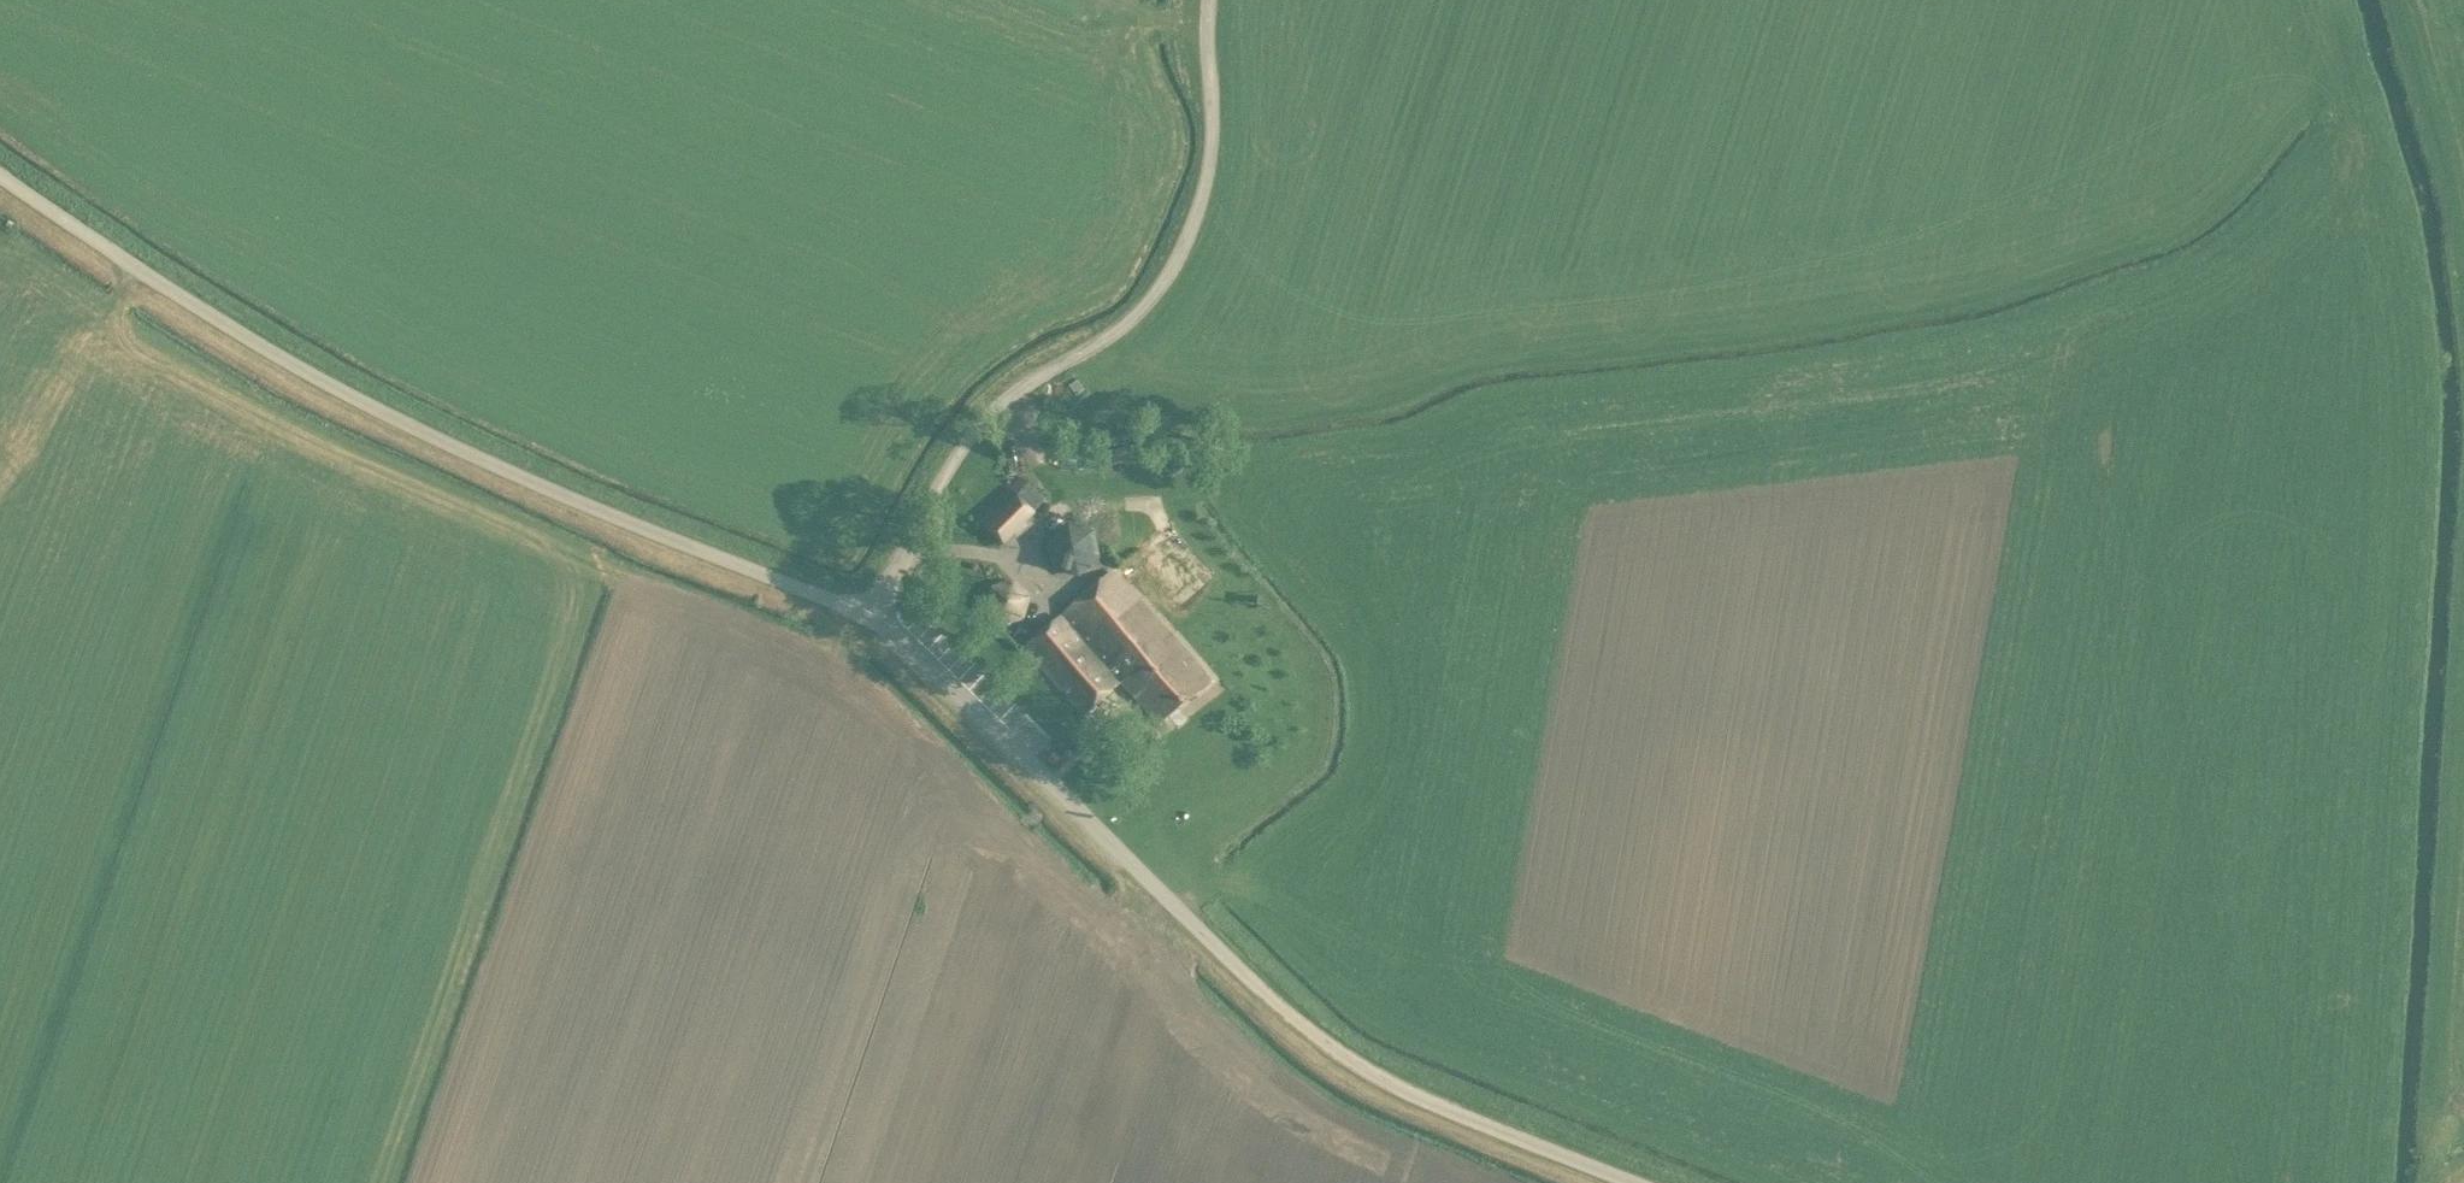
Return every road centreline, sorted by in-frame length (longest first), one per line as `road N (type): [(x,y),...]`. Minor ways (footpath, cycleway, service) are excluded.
road 1 (unclassified): [(1652,1182),(1453,1110),(1341,1053),(1277,1006),(990,722),(866,611)]
road 2 (unclassified): [(866,611),(471,452),(254,339),(0,172)]
road 3 (unclassified): [(866,611),(983,409),(1036,365),(1110,330),(1150,293),(1177,253),(1211,136),(1205,0)]

